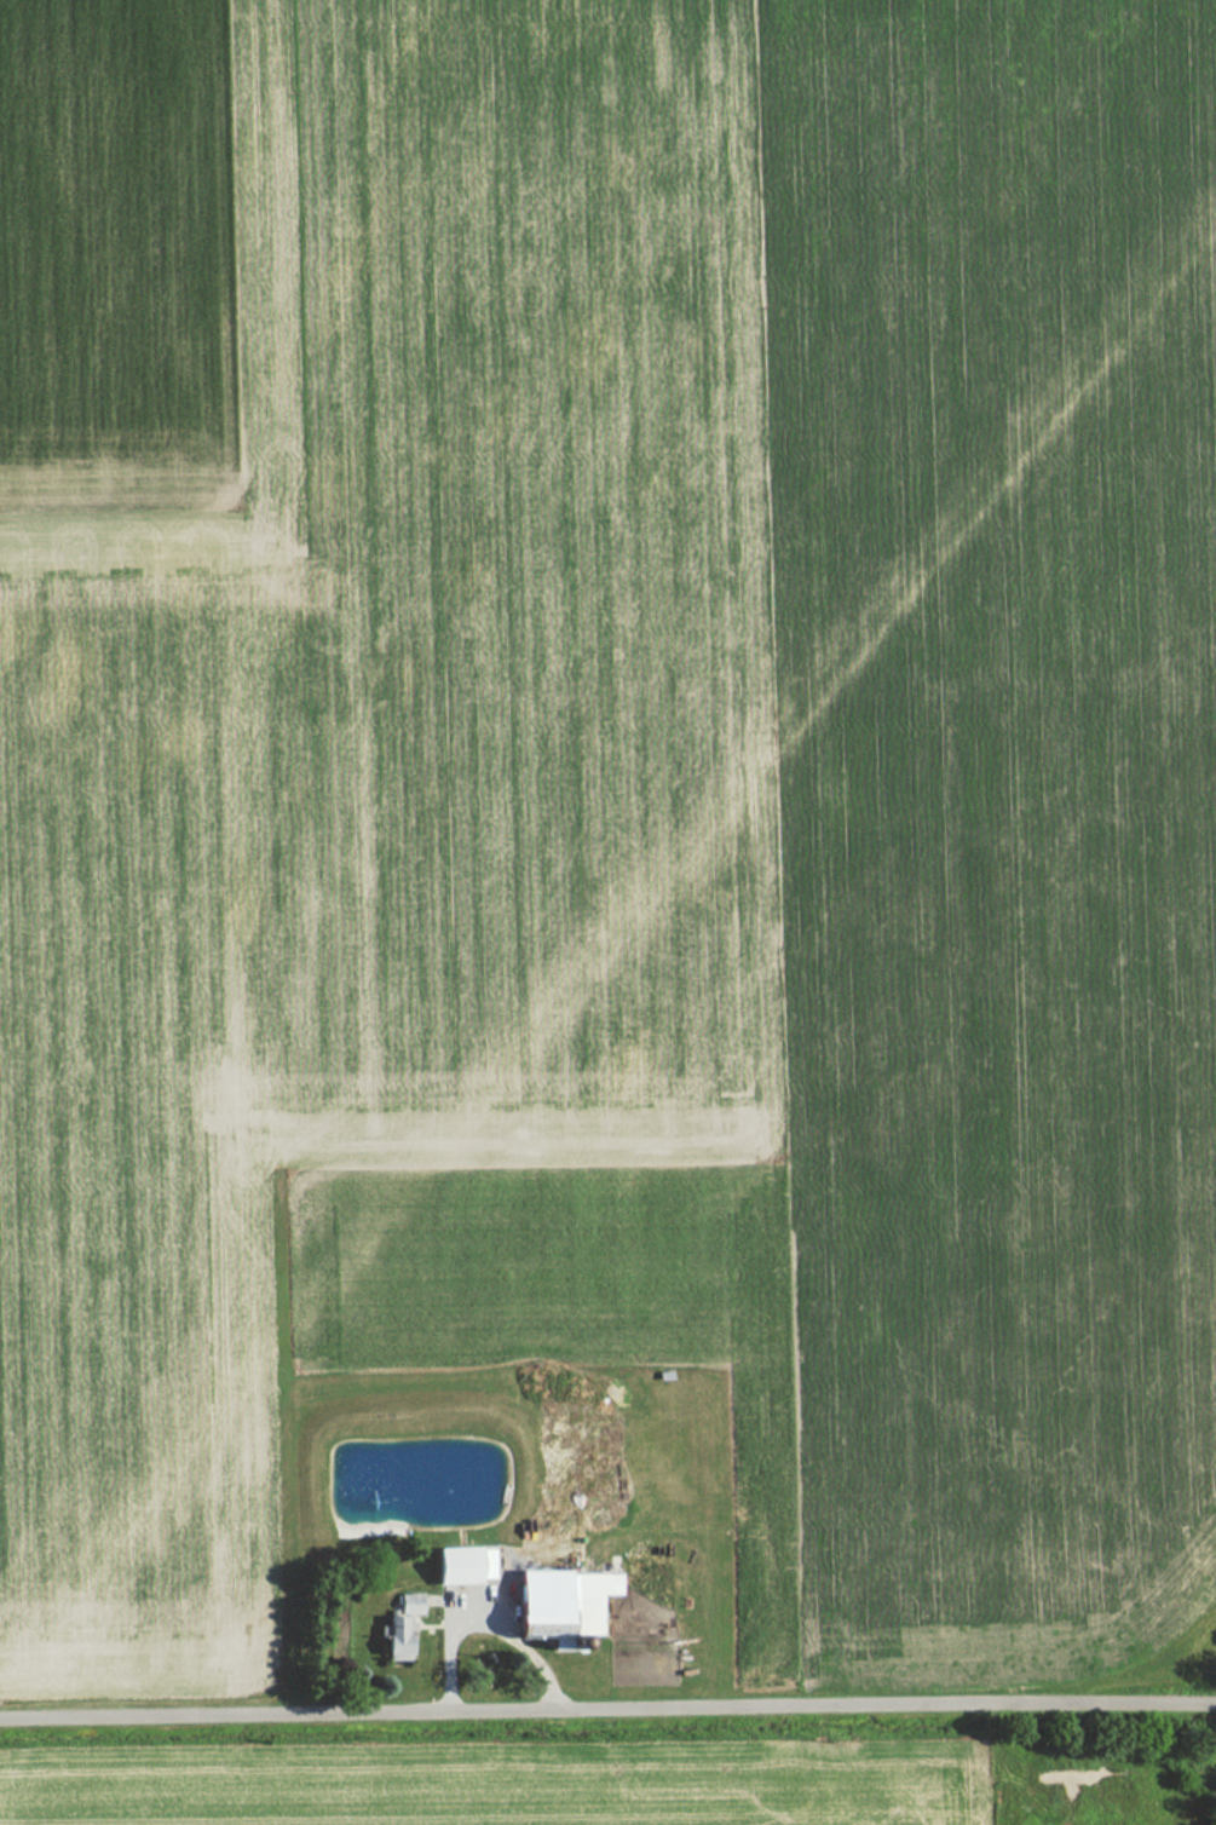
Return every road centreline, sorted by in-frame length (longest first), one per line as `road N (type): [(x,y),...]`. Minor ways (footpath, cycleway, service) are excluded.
road 1 (residential): [(0,1716),(1215,1705)]

